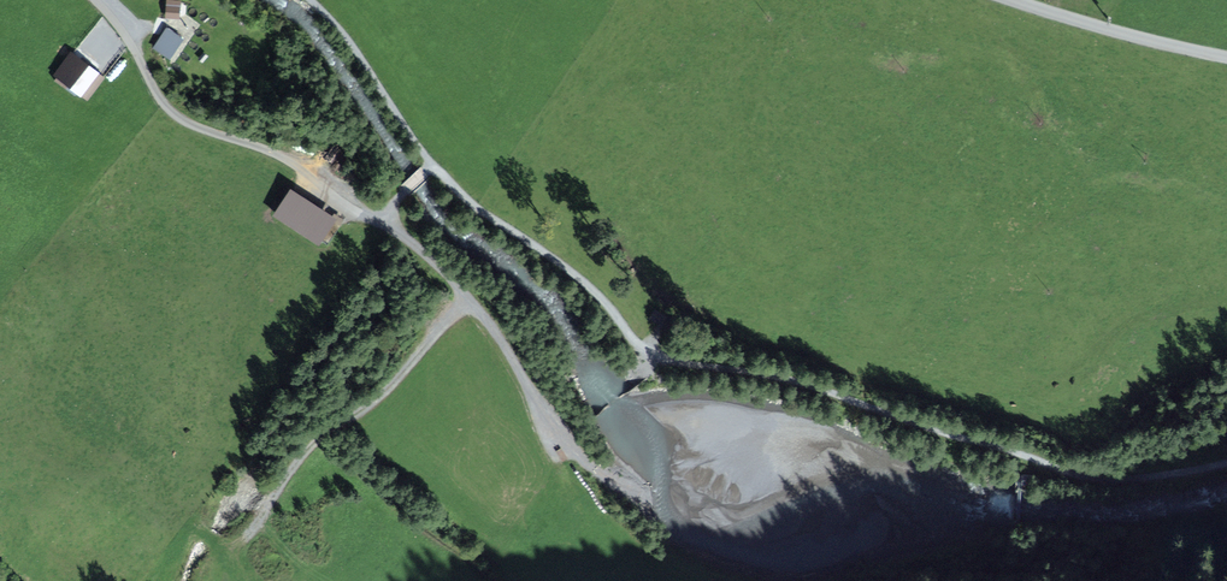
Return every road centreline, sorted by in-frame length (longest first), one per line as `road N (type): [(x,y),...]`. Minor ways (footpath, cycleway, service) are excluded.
road 1 (track): [(1226,464),(1118,482),(1079,476),(800,385),(661,359),(574,273),(472,205),(431,165),(353,47),(311,0)]
road 2 (track): [(96,0),(127,32),(159,99),(184,122),(295,165),(379,219)]
road 3 (track): [(617,486),(560,443),(464,299),(379,219)]
road 4 (track): [(464,299),(376,403),(292,467),(267,509)]
road 5 (tertiary): [(1012,0),(1226,57)]

